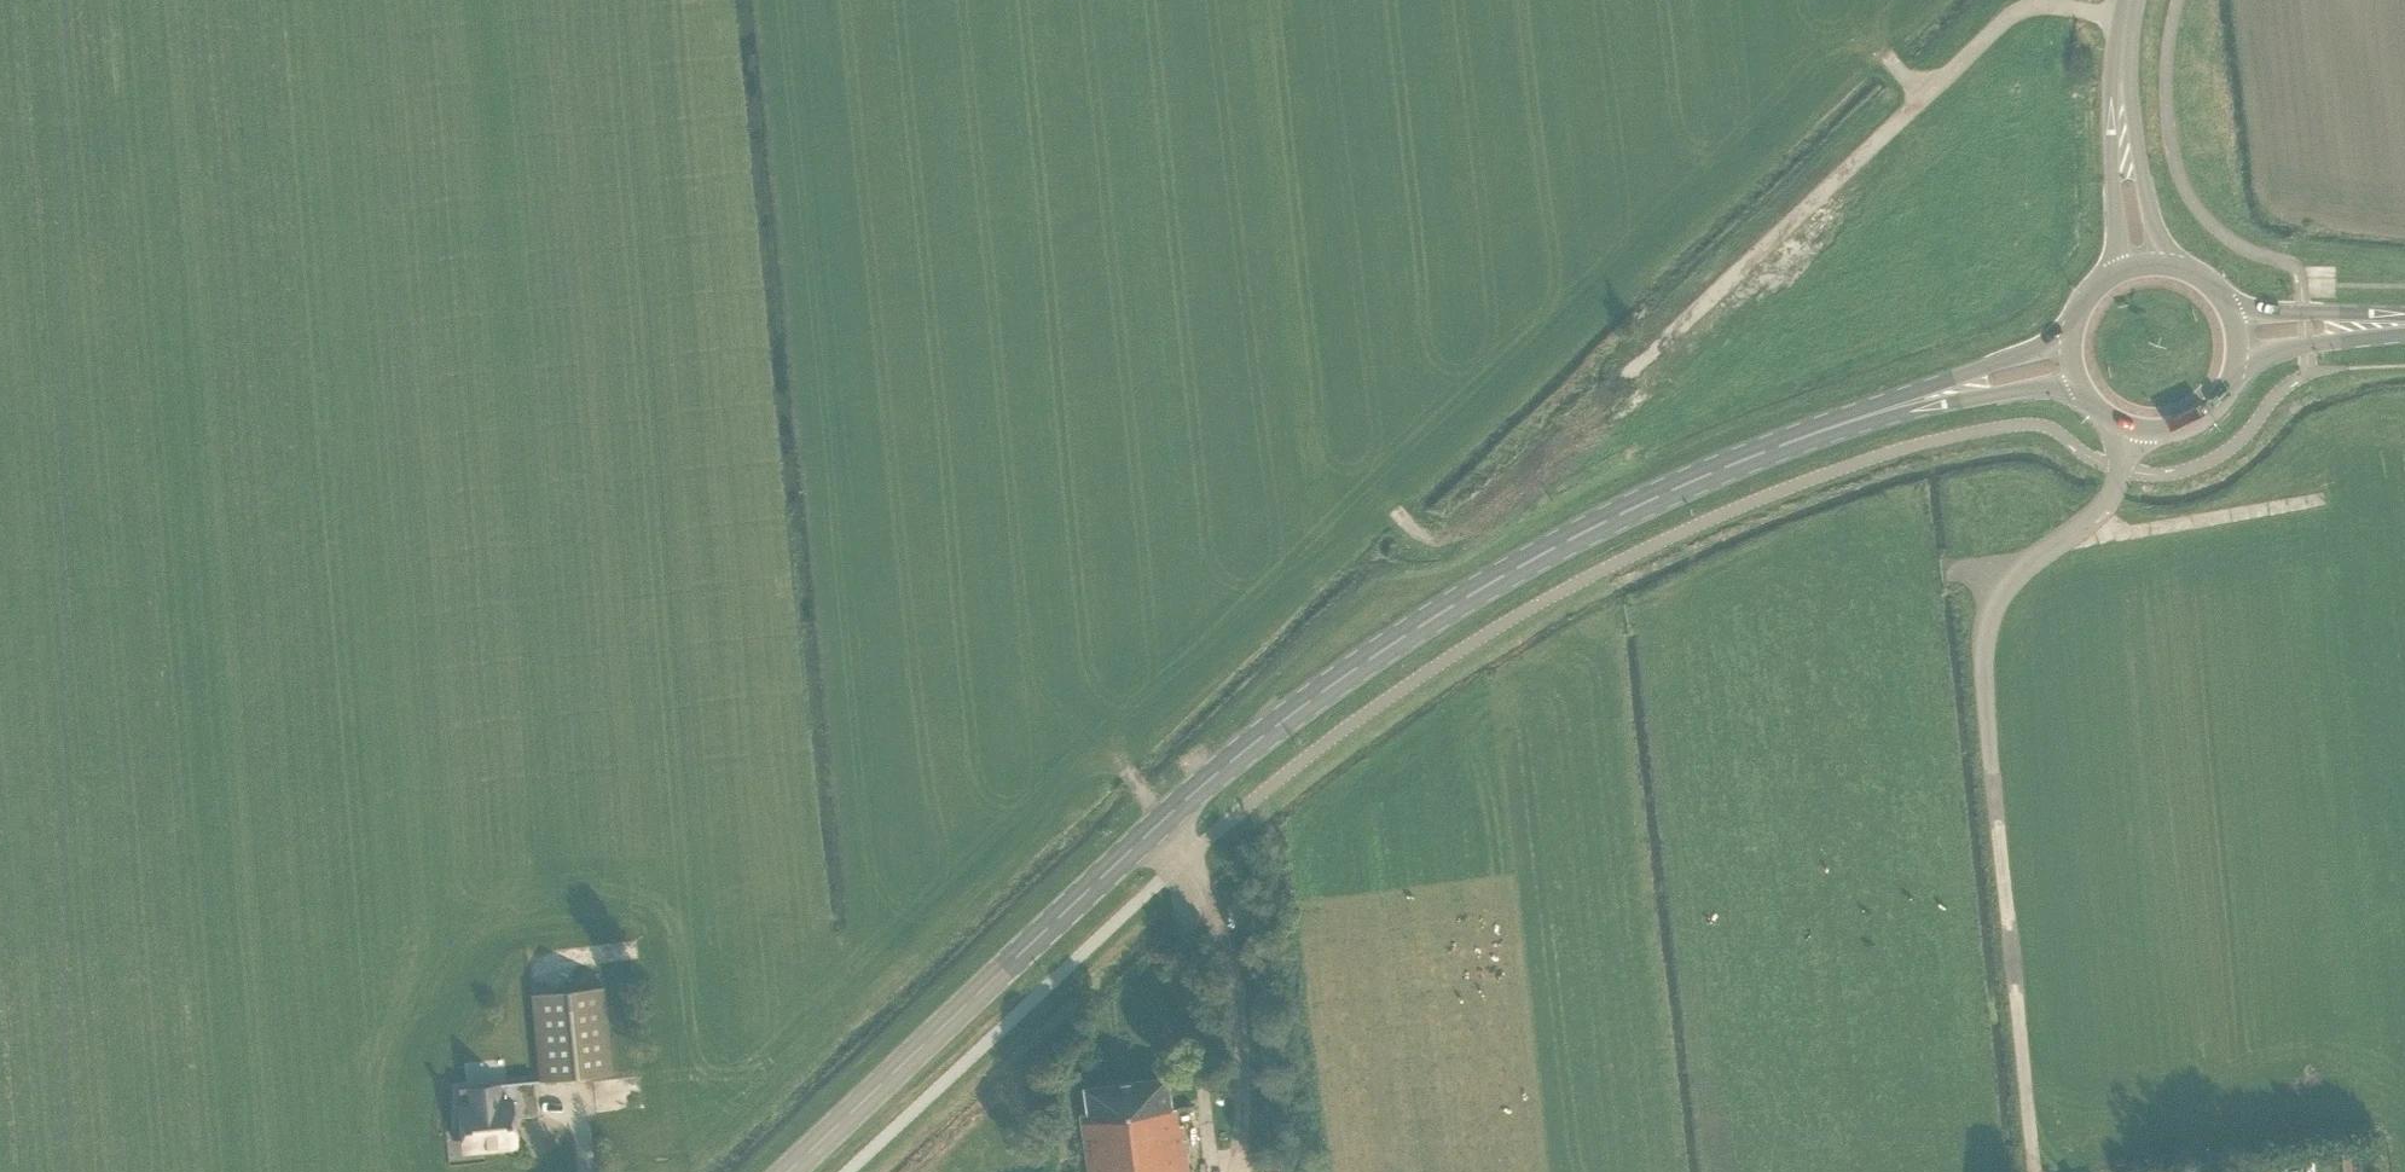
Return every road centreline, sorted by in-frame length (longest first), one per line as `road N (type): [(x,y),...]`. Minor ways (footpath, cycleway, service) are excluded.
road 1 (primary): [(794,1171),(1263,739),(1424,626),(1579,535),(1758,454),(1910,404)]
road 2 (track): [(2125,21),(2061,8),(2008,16),(1457,535),(1421,534),(1396,513)]
road 3 (track): [(2084,525),(2128,531),(2317,502)]
road 4 (primary): [(2079,387),(2104,419),(2133,432),(2167,433),(2199,421),(2223,397),(2236,365)]
road 5 (primary): [(2404,315),(2229,315)]
road 6 (primary): [(2071,339),(1947,382),(1910,404)]
road 7 (primary): [(2236,365),(2404,337)]
road 8 (primary): [(1910,404),(2079,387)]
road 9 (tertiary): [(2122,129),(2112,160),(2118,274)]
road 10 (tertiary): [(2163,267),(2139,162),(2122,129)]
road 11 (tertiary): [(2122,129),(2127,0)]

